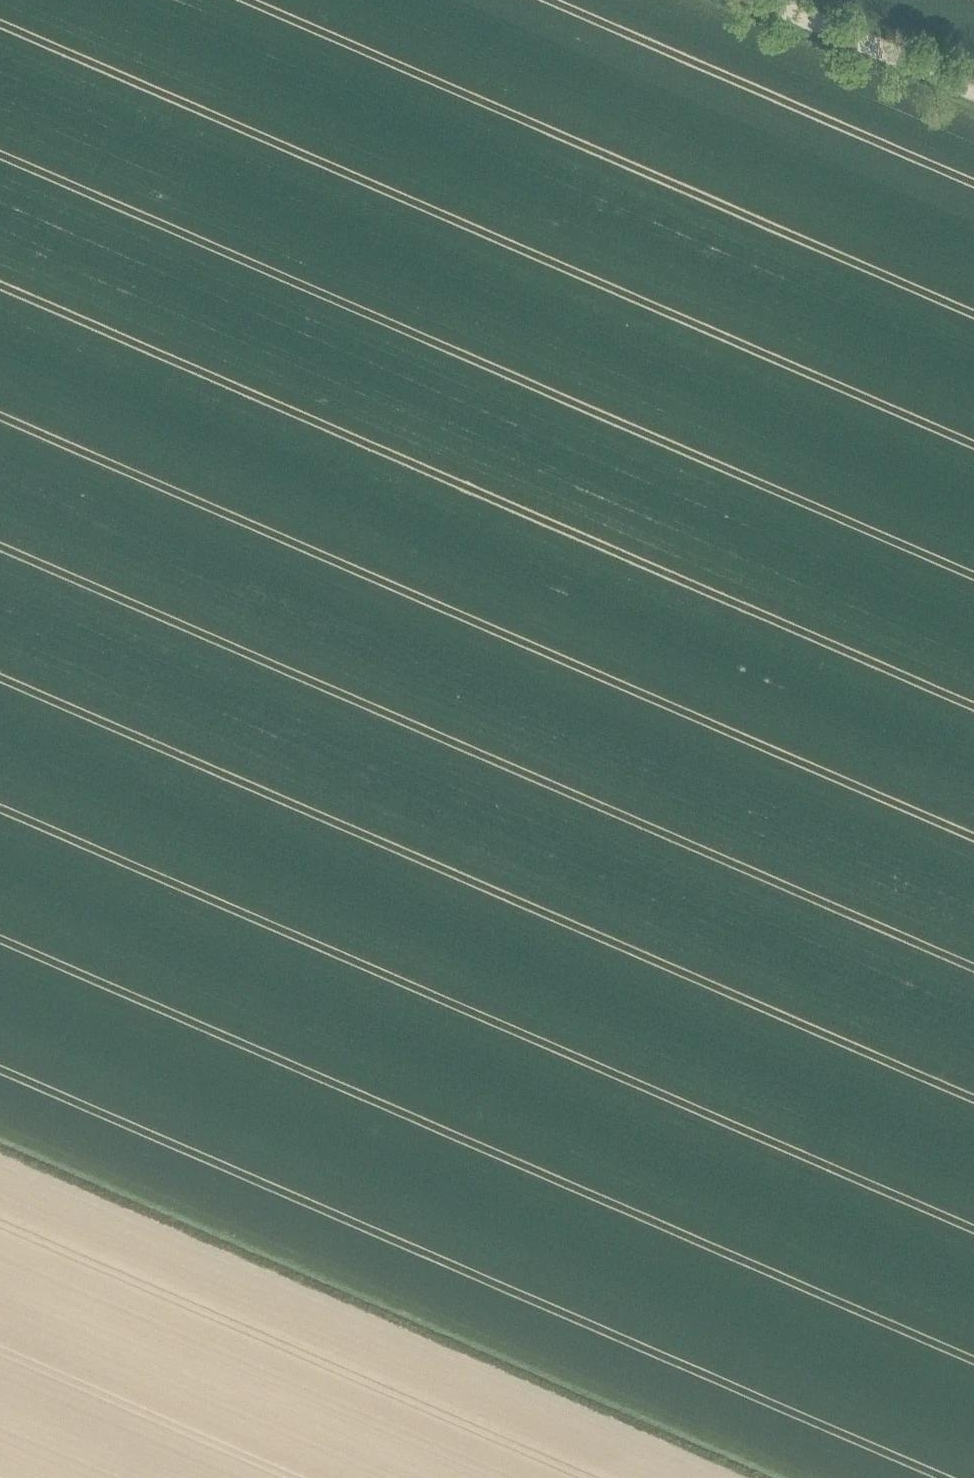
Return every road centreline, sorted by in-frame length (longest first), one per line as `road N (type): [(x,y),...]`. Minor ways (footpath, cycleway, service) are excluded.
road 1 (tertiary): [(973,88),(769,0)]

